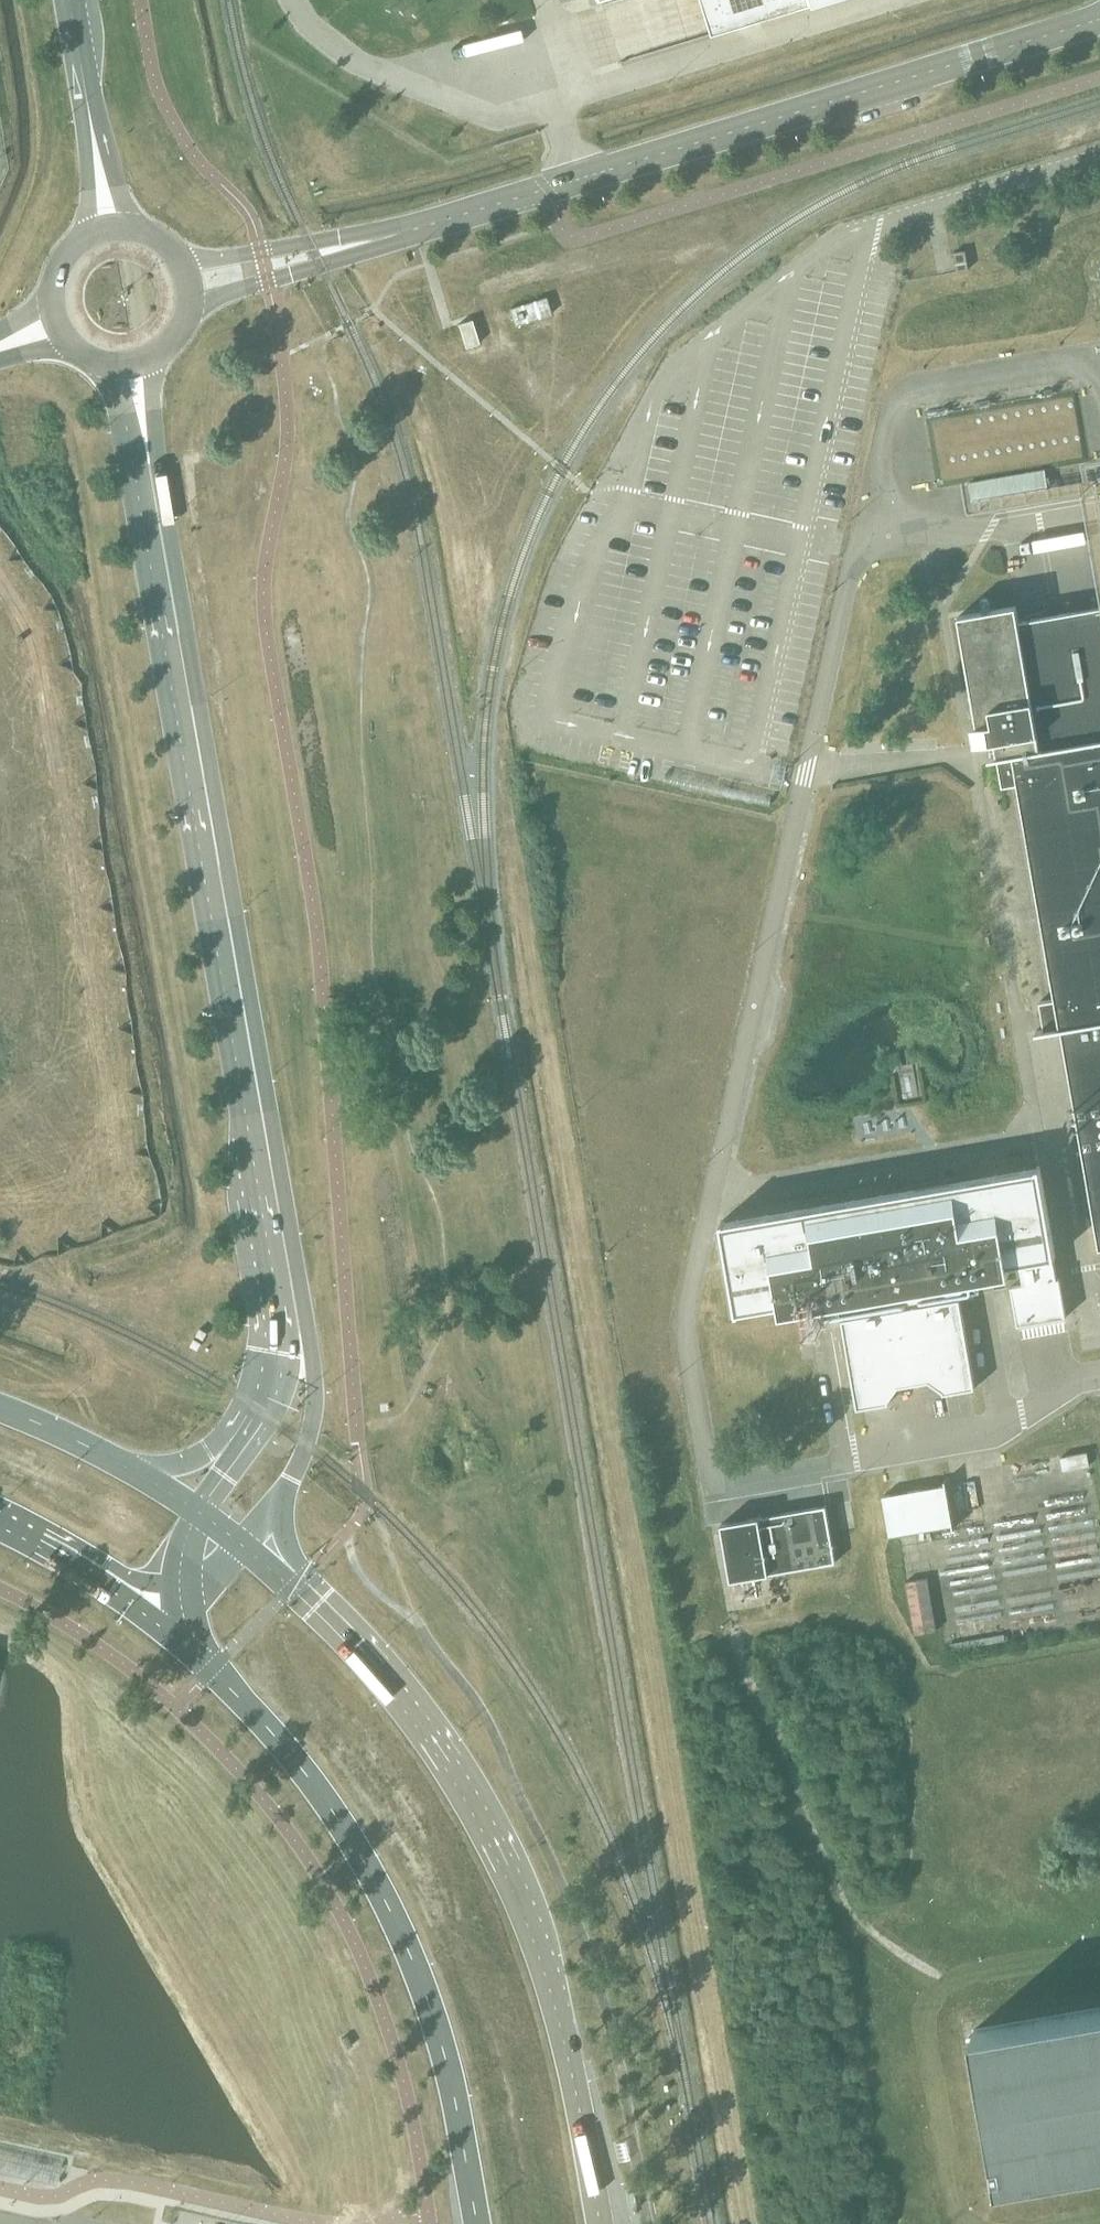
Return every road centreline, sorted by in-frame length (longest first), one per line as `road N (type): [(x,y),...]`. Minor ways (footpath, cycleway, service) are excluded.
road 1 (unclassified): [(189,283),(578,181),(1099,17)]
road 2 (unclassified): [(279,1280),(128,365)]
road 3 (primary): [(602,2223),(560,2012),(511,1858),(401,1693),(295,1582),(246,1543)]
road 4 (primary): [(189,1643),(284,1742),(370,1860),(434,2004),(481,2223)]
road 5 (unclassified): [(246,1543),(291,1479),(313,1418),(279,1280)]
road 6 (unclassified): [(105,230),(70,0)]
road 7 (unclassified): [(279,1280),(271,1371),(237,1436)]
road 8 (primary): [(139,1473),(0,1404)]
road 9 (primary): [(84,1561),(189,1643)]

